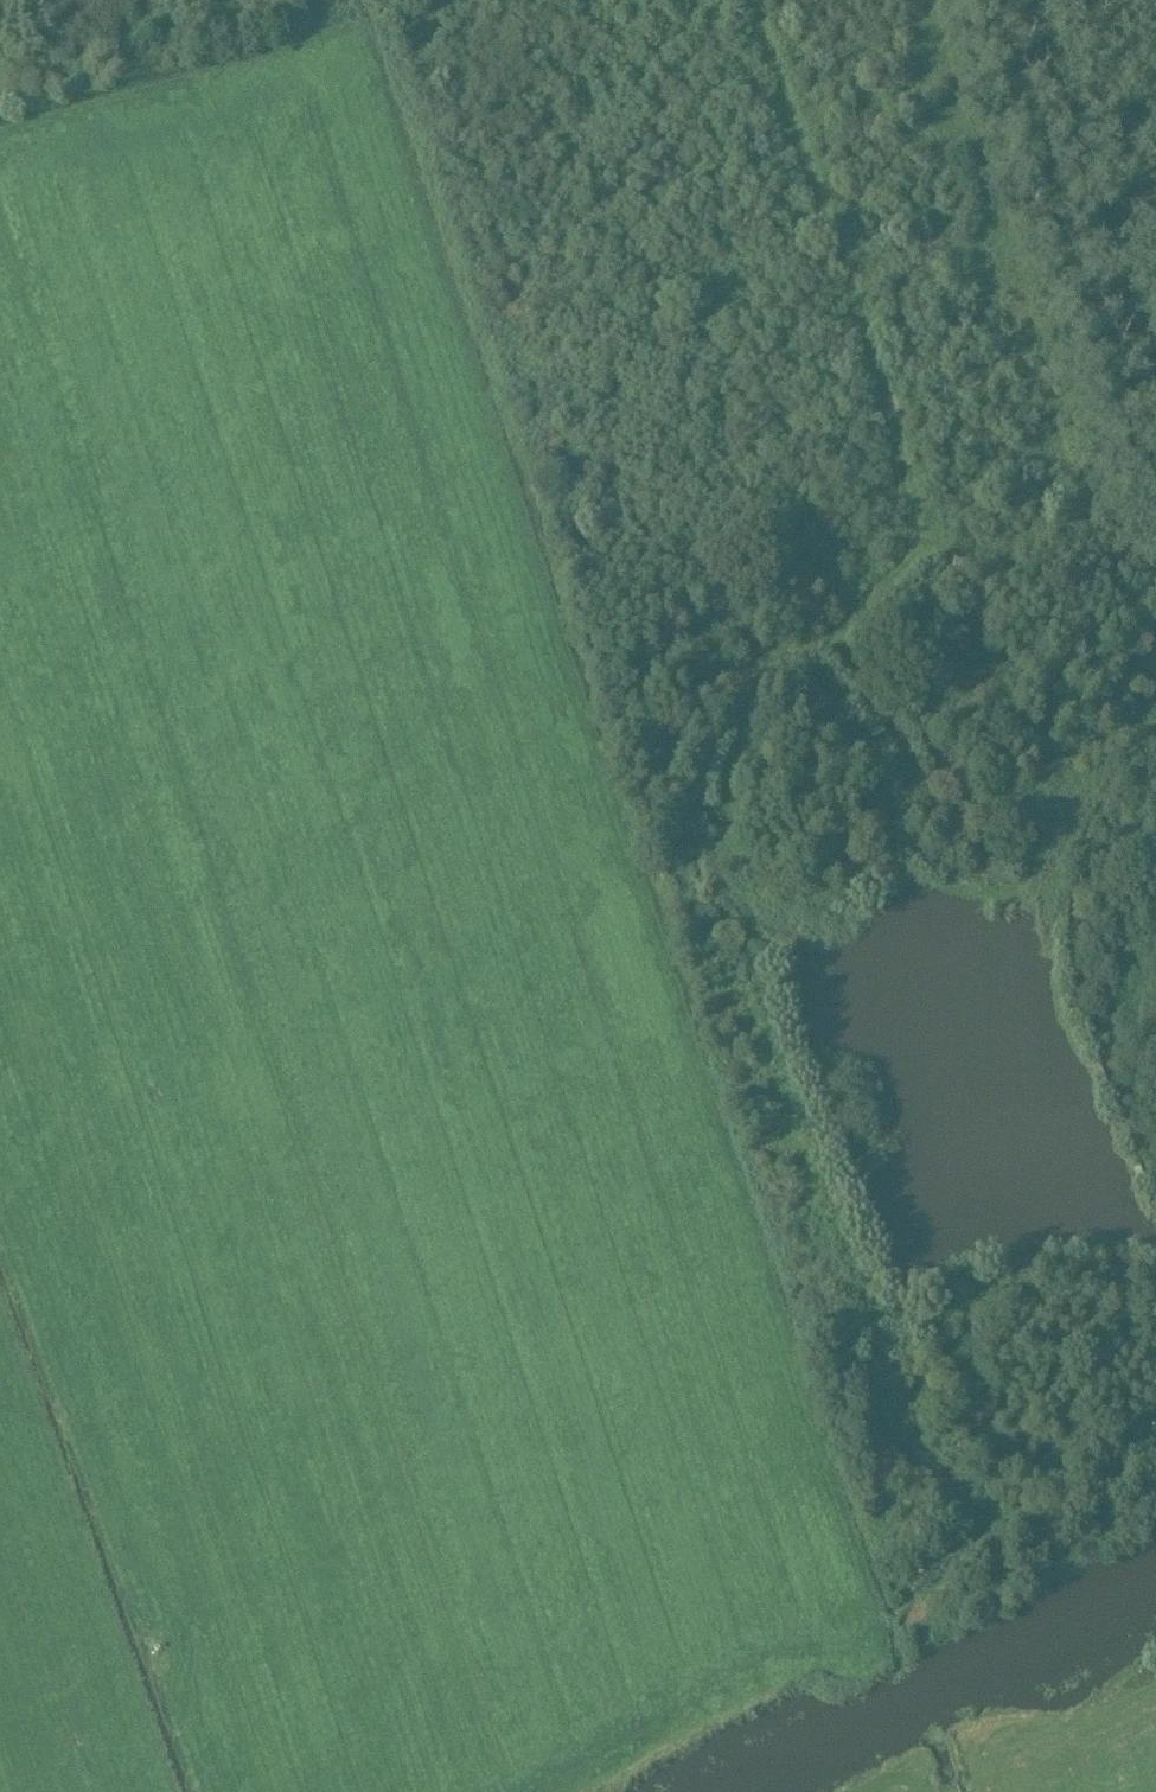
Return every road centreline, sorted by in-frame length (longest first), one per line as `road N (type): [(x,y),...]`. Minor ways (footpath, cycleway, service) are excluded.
road 1 (track): [(919,549),(880,363),(756,0)]

